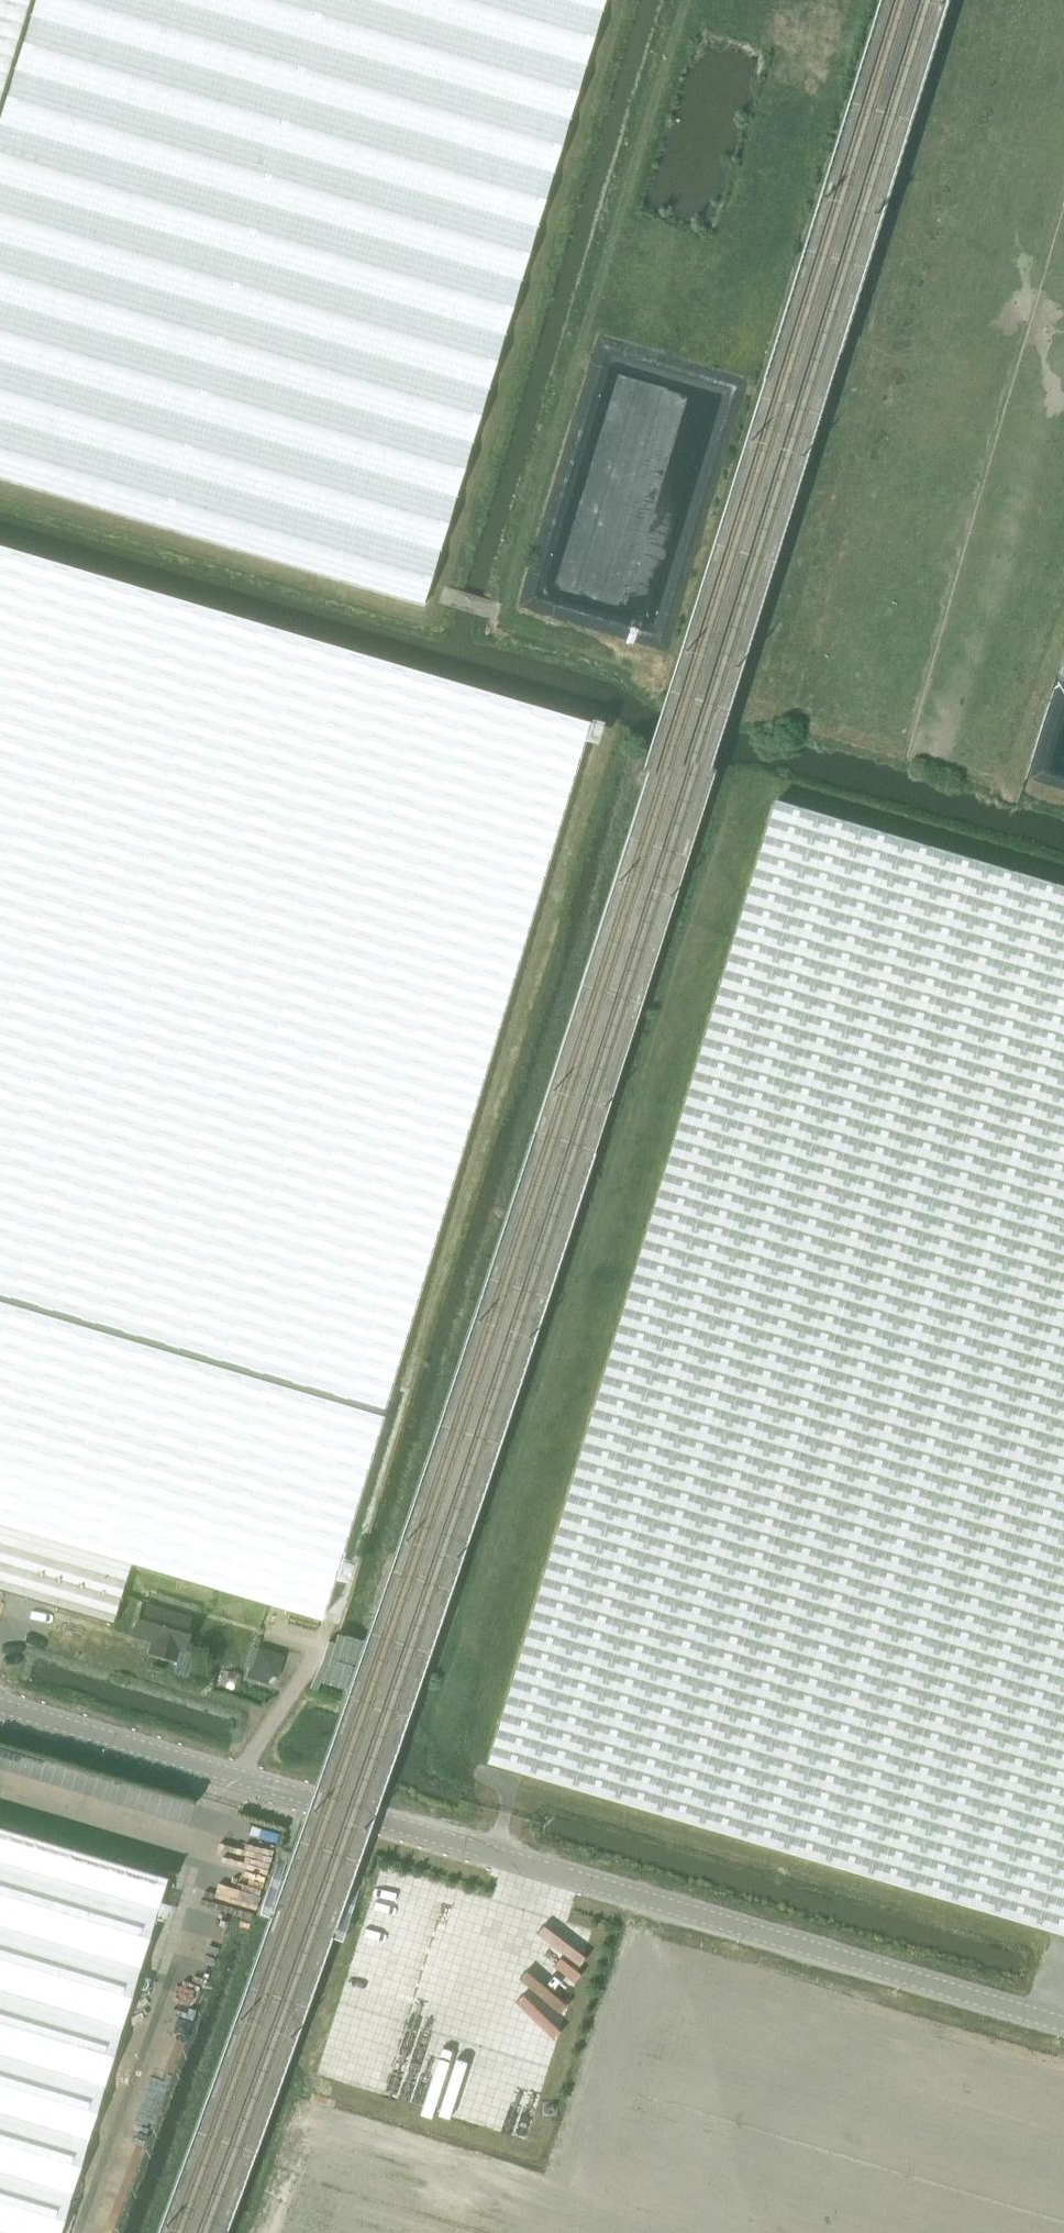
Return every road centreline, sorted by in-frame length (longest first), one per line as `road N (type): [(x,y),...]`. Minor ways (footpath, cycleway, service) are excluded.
road 1 (unclassified): [(1063,2019),(0,1706)]

